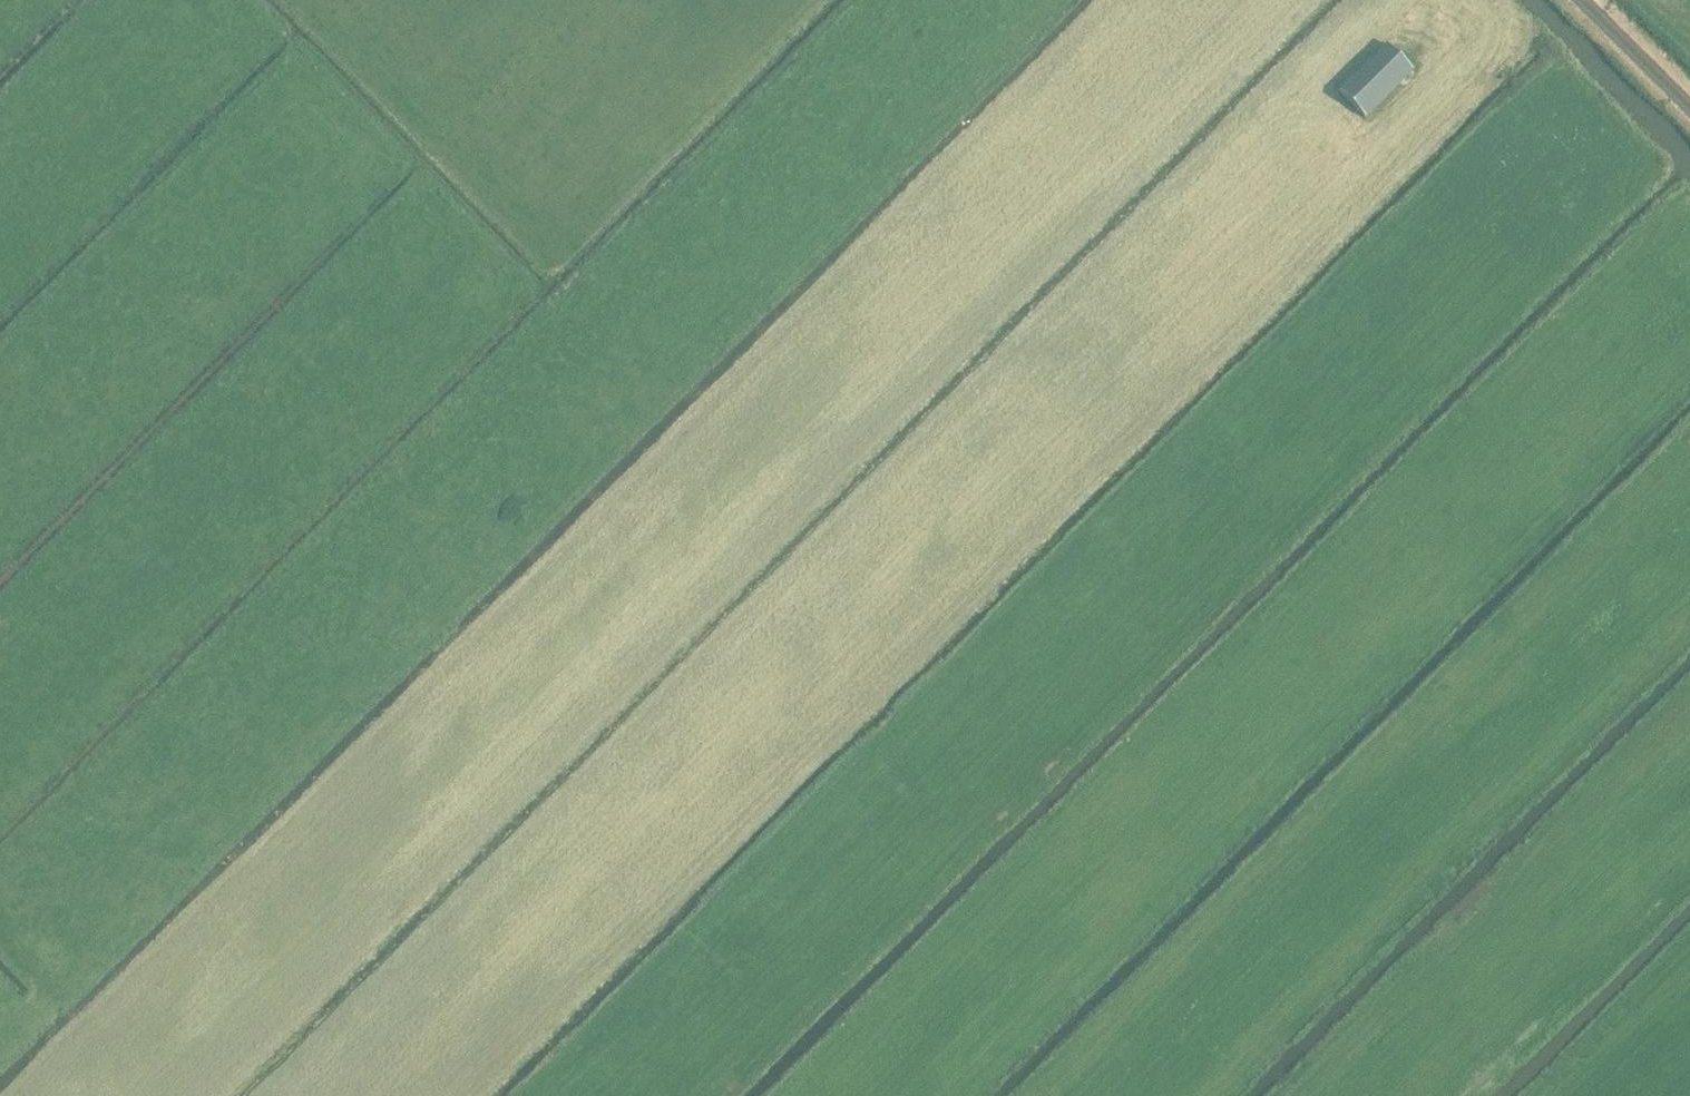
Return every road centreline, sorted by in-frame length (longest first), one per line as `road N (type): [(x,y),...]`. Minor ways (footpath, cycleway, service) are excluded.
road 1 (unclassified): [(1689,109),(1581,0)]

